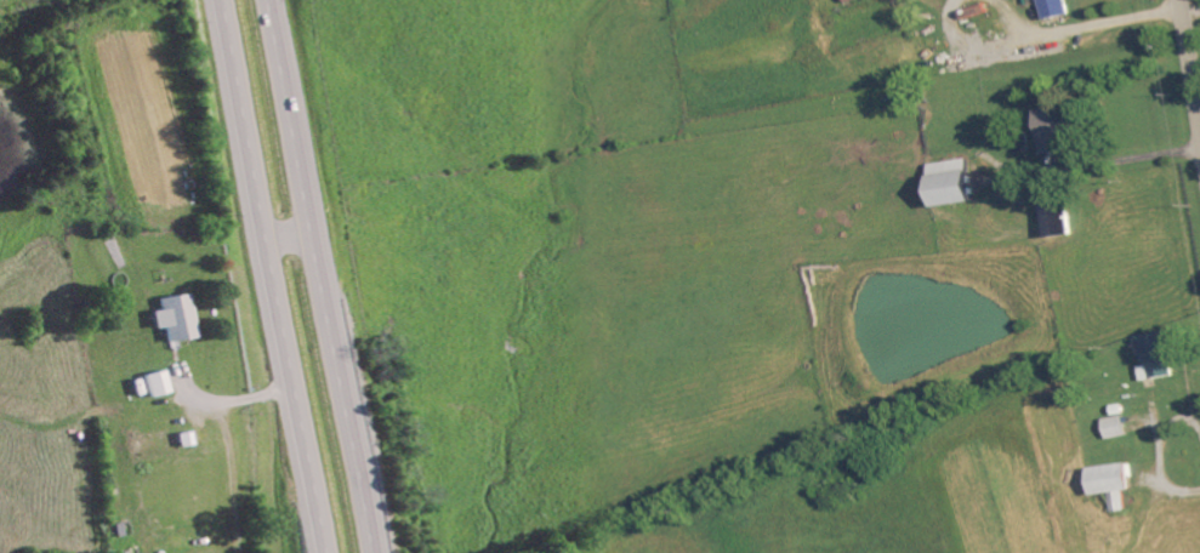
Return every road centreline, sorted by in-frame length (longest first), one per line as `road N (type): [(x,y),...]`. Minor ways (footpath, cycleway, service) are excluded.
road 1 (trunk): [(373,552),(267,0)]
road 2 (trunk): [(225,0),(286,381),(326,552)]

